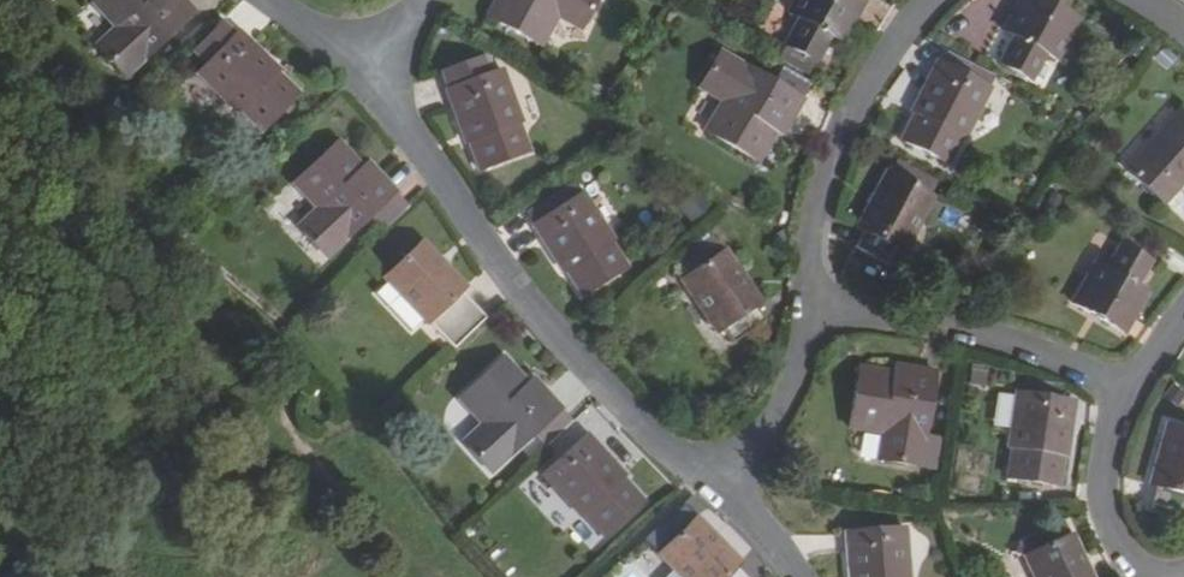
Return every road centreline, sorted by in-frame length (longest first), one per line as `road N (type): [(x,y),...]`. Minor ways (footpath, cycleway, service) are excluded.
road 1 (residential): [(378,68),(416,147),(536,333),(638,420),(683,477),(708,486)]
road 2 (residential): [(810,314),(807,256),(826,168),(856,93),(916,0)]
road 3 (residential): [(1124,384),(1034,349),(950,330),(810,314)]
road 4 (residential): [(1140,576),(1098,520),(1094,448),(1124,384)]
road 5 (residential): [(708,486),(781,384),(810,314)]
road 6 (residential): [(270,0),(378,68)]
road 7 (residential): [(708,486),(793,576)]

